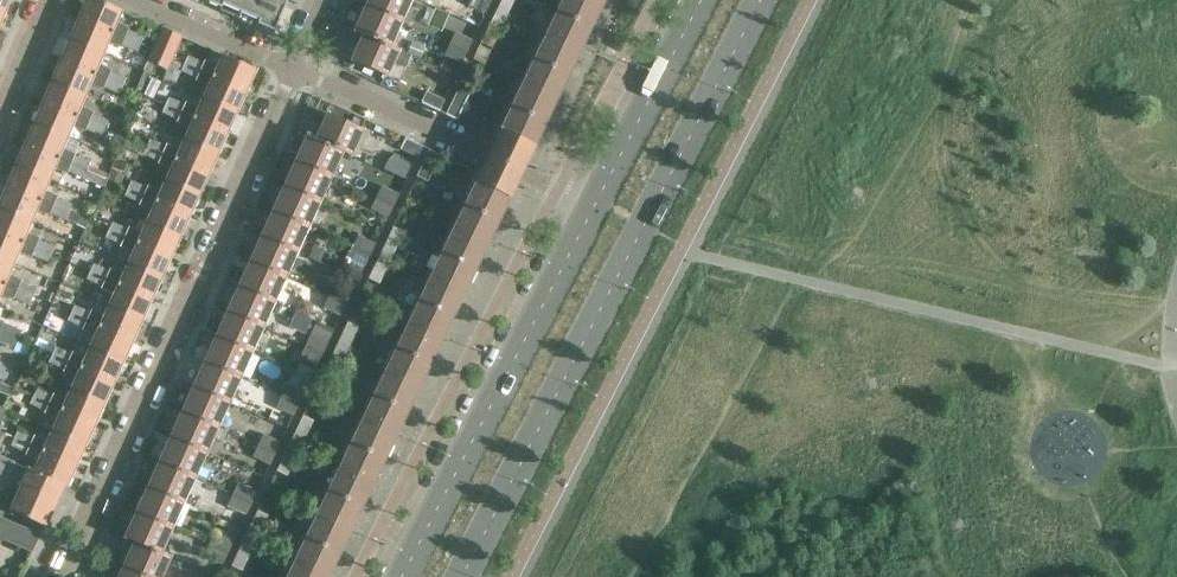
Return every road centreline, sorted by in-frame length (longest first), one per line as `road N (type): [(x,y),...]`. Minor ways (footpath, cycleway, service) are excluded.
road 1 (secondary): [(461,576),(763,0)]
road 2 (residential): [(60,576),(293,67)]
road 3 (secondary): [(594,206),(395,576)]
road 4 (residential): [(594,206),(293,67)]
road 5 (secondary): [(702,0),(594,206)]
road 6 (residential): [(293,67),(138,0)]

